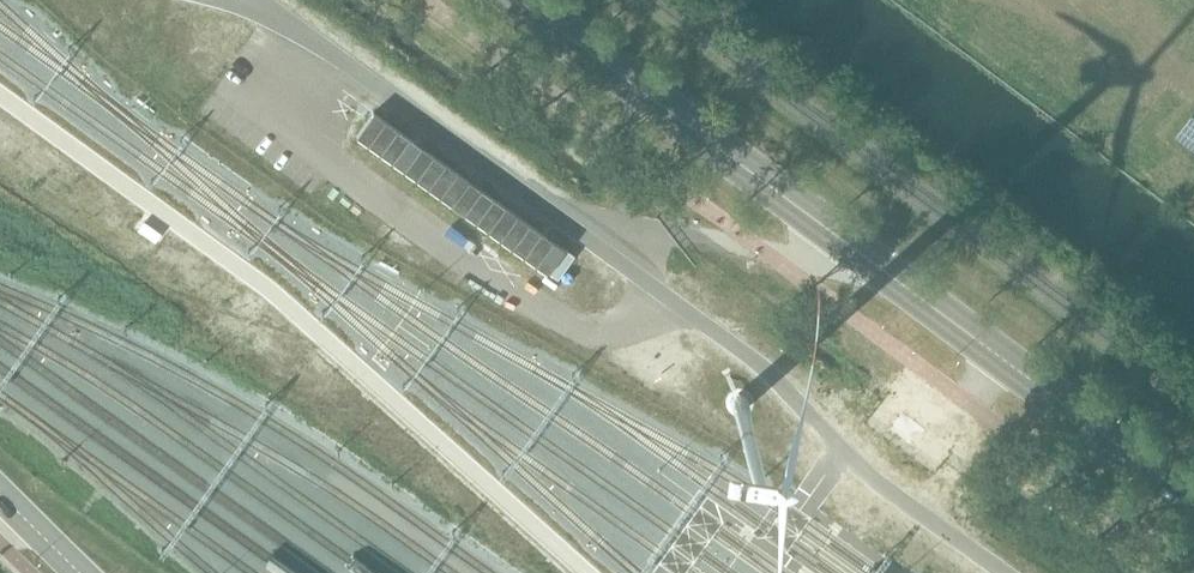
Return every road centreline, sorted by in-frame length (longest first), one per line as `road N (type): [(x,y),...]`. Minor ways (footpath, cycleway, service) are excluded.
road 1 (secondary): [(1193,500),(520,0)]

